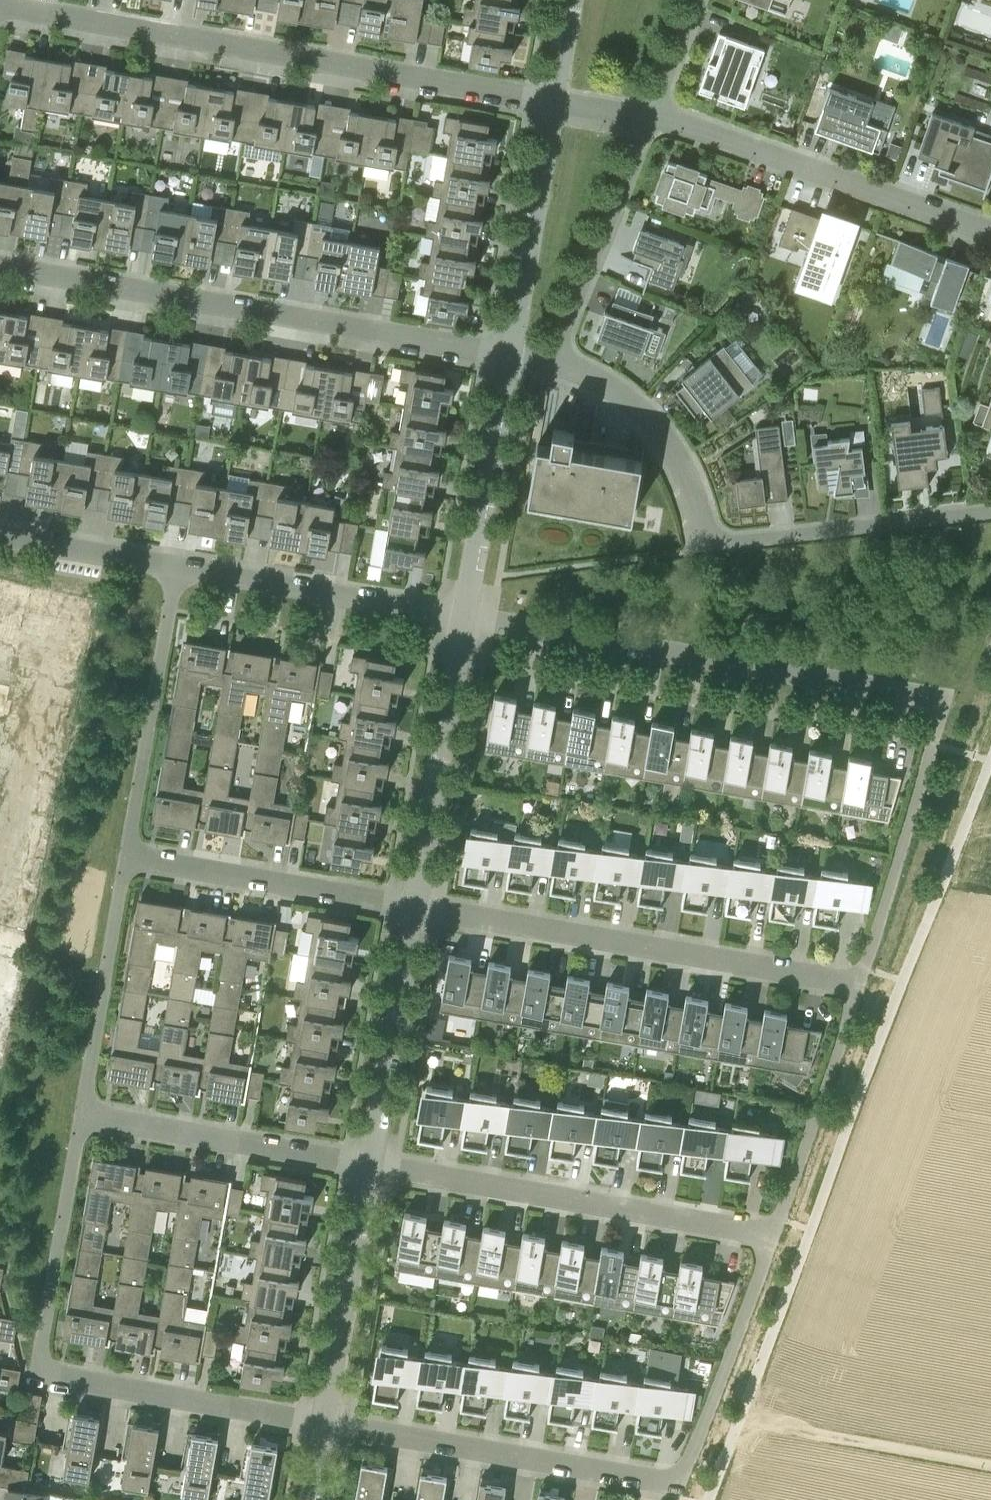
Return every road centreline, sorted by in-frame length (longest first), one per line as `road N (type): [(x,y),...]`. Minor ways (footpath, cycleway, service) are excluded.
road 1 (residential): [(858,986),(933,746),(937,723),(927,702),(475,613)]
road 2 (residential): [(326,1419),(681,1472),(773,1230)]
road 3 (residential): [(557,99),(2,0)]
road 4 (residential): [(326,1419),(43,1364),(83,1114)]
road 5 (residential): [(518,350),(0,274)]
road 6 (residential): [(565,361),(653,415),(727,533),(744,538),(990,513)]
road 7 (residential): [(858,986),(424,912)]
road 8 (residential): [(773,1230),(380,1162)]
road 9 (residential): [(990,227),(660,113)]
road 10 (residential): [(424,912),(475,613)]
road 11 (residential): [(475,613),(177,565)]
road 12 (residential): [(424,912),(128,857)]
road 13 (residential): [(380,1162),(83,1114)]
road 14 (residential): [(128,857),(177,565)]
road 15 (residential): [(475,613),(518,350)]
road 16 (residential): [(660,113),(565,361)]
road 17 (residential): [(326,1419),(380,1162)]
road 18 (residential): [(83,1114),(128,857)]
road 19 (residential): [(773,1230),(858,986)]
road 20 (residential): [(518,350),(557,99)]
road 21 (residential): [(380,1162),(424,912)]
road 22 (track): [(990,1464),(743,1412)]
road 23 (residential): [(177,565),(0,534)]
road 24 (residential): [(704,0),(660,113)]

